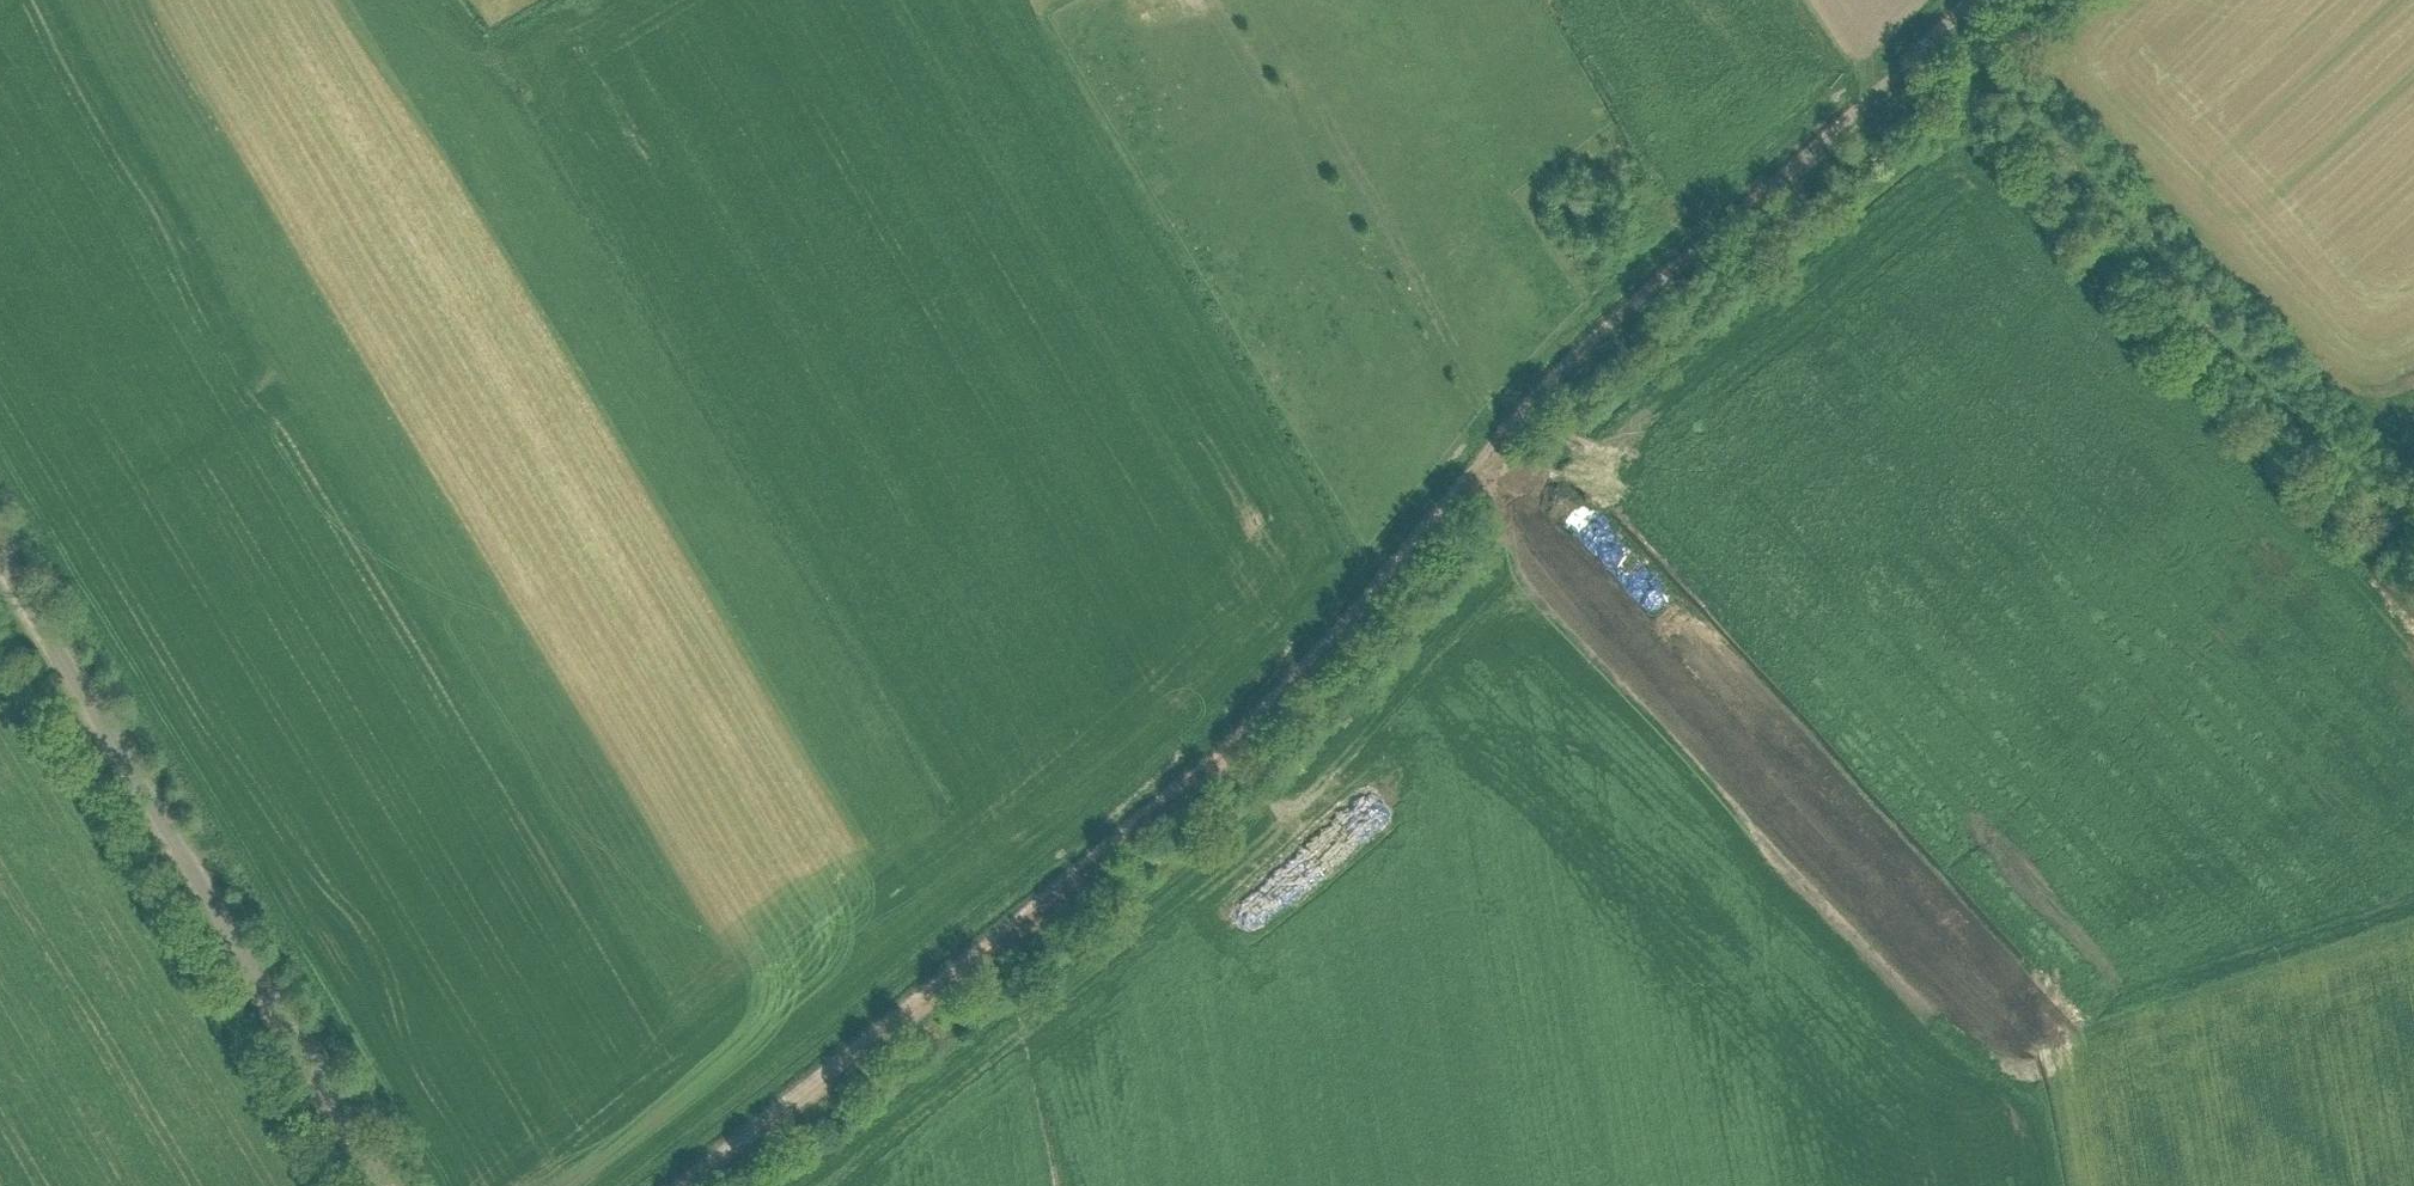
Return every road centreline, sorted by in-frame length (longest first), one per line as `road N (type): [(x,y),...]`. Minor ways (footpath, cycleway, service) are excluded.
road 1 (track): [(1982,0),(1525,422),(1223,757),(688,1185)]
road 2 (unclassified): [(390,1185),(0,545)]

